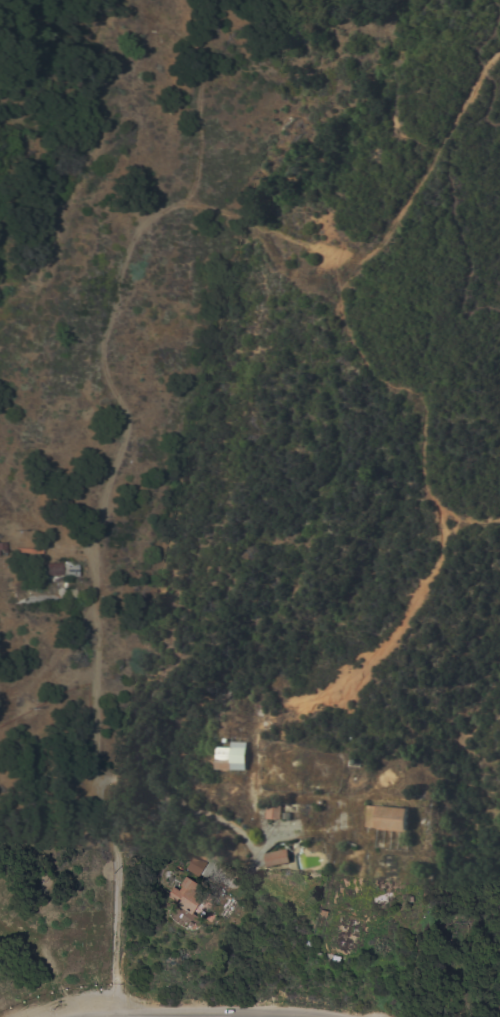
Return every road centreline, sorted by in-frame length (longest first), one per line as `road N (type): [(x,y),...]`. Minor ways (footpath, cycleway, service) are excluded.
road 1 (track): [(113,1011),(117,842),(98,774),(95,594),(95,547),(126,434),(101,359),(111,297),(142,225),(188,202),(366,261)]
road 2 (track): [(266,836),(255,797),(257,728),(344,686),(377,656),(441,561),(425,483),(422,410),(372,371),(341,319),(343,286),(366,261)]
road 3 (residential): [(78,1016),(328,1016)]
road 4 (track): [(366,261),(499,51)]
road 5 (track): [(141,0),(196,46),(202,63),(197,174),(175,204)]

